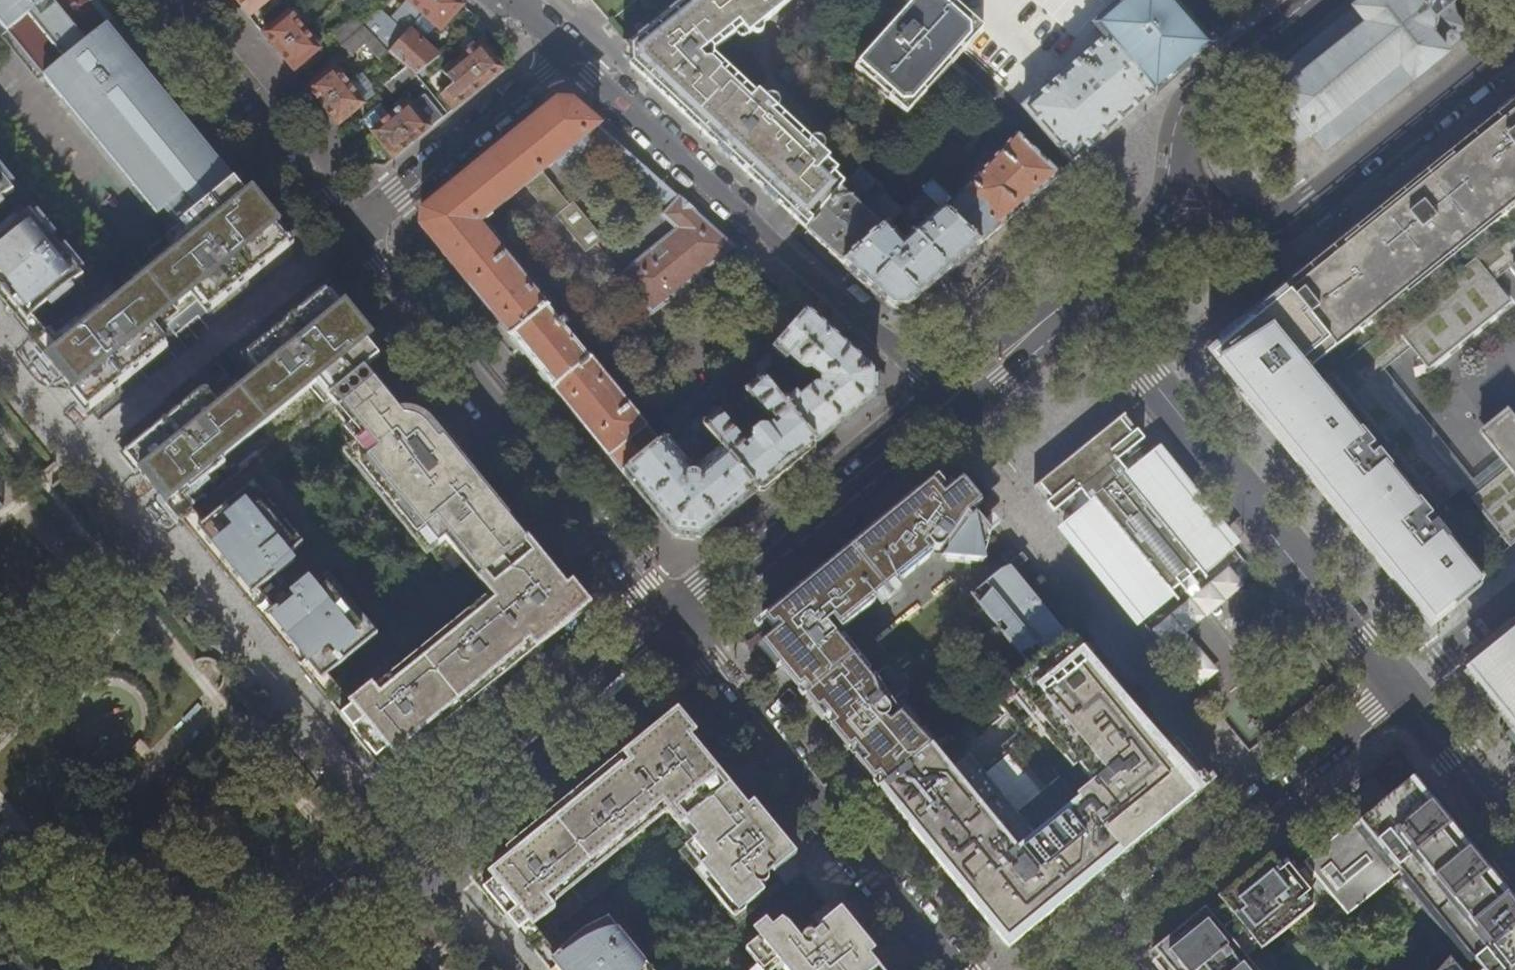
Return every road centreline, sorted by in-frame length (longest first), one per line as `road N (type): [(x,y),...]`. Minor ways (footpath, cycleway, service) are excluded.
road 1 (secondary): [(247,969),(671,627)]
road 2 (residential): [(952,399),(565,55)]
road 3 (tertiary): [(1086,289),(1401,690)]
road 4 (residential): [(351,233),(671,627)]
road 5 (residential): [(1401,690),(1051,969)]
road 6 (residential): [(941,969),(671,627)]
road 7 (secondary): [(1194,206),(1241,230),(1287,221),(1514,36)]
road 8 (secondary): [(671,627),(952,399)]
road 9 (residential): [(159,0),(351,233)]
road 10 (residential): [(565,55),(351,233)]
road 11 (secondary): [(1319,0),(1184,113),(1175,171),(1194,206)]
road 12 (tertiary): [(1401,690),(1514,830)]
road 13 (secondary): [(952,399),(1086,289)]
road 14 (residential): [(1514,603),(1401,690)]
road 15 (secondary): [(1086,289),(1194,206)]

